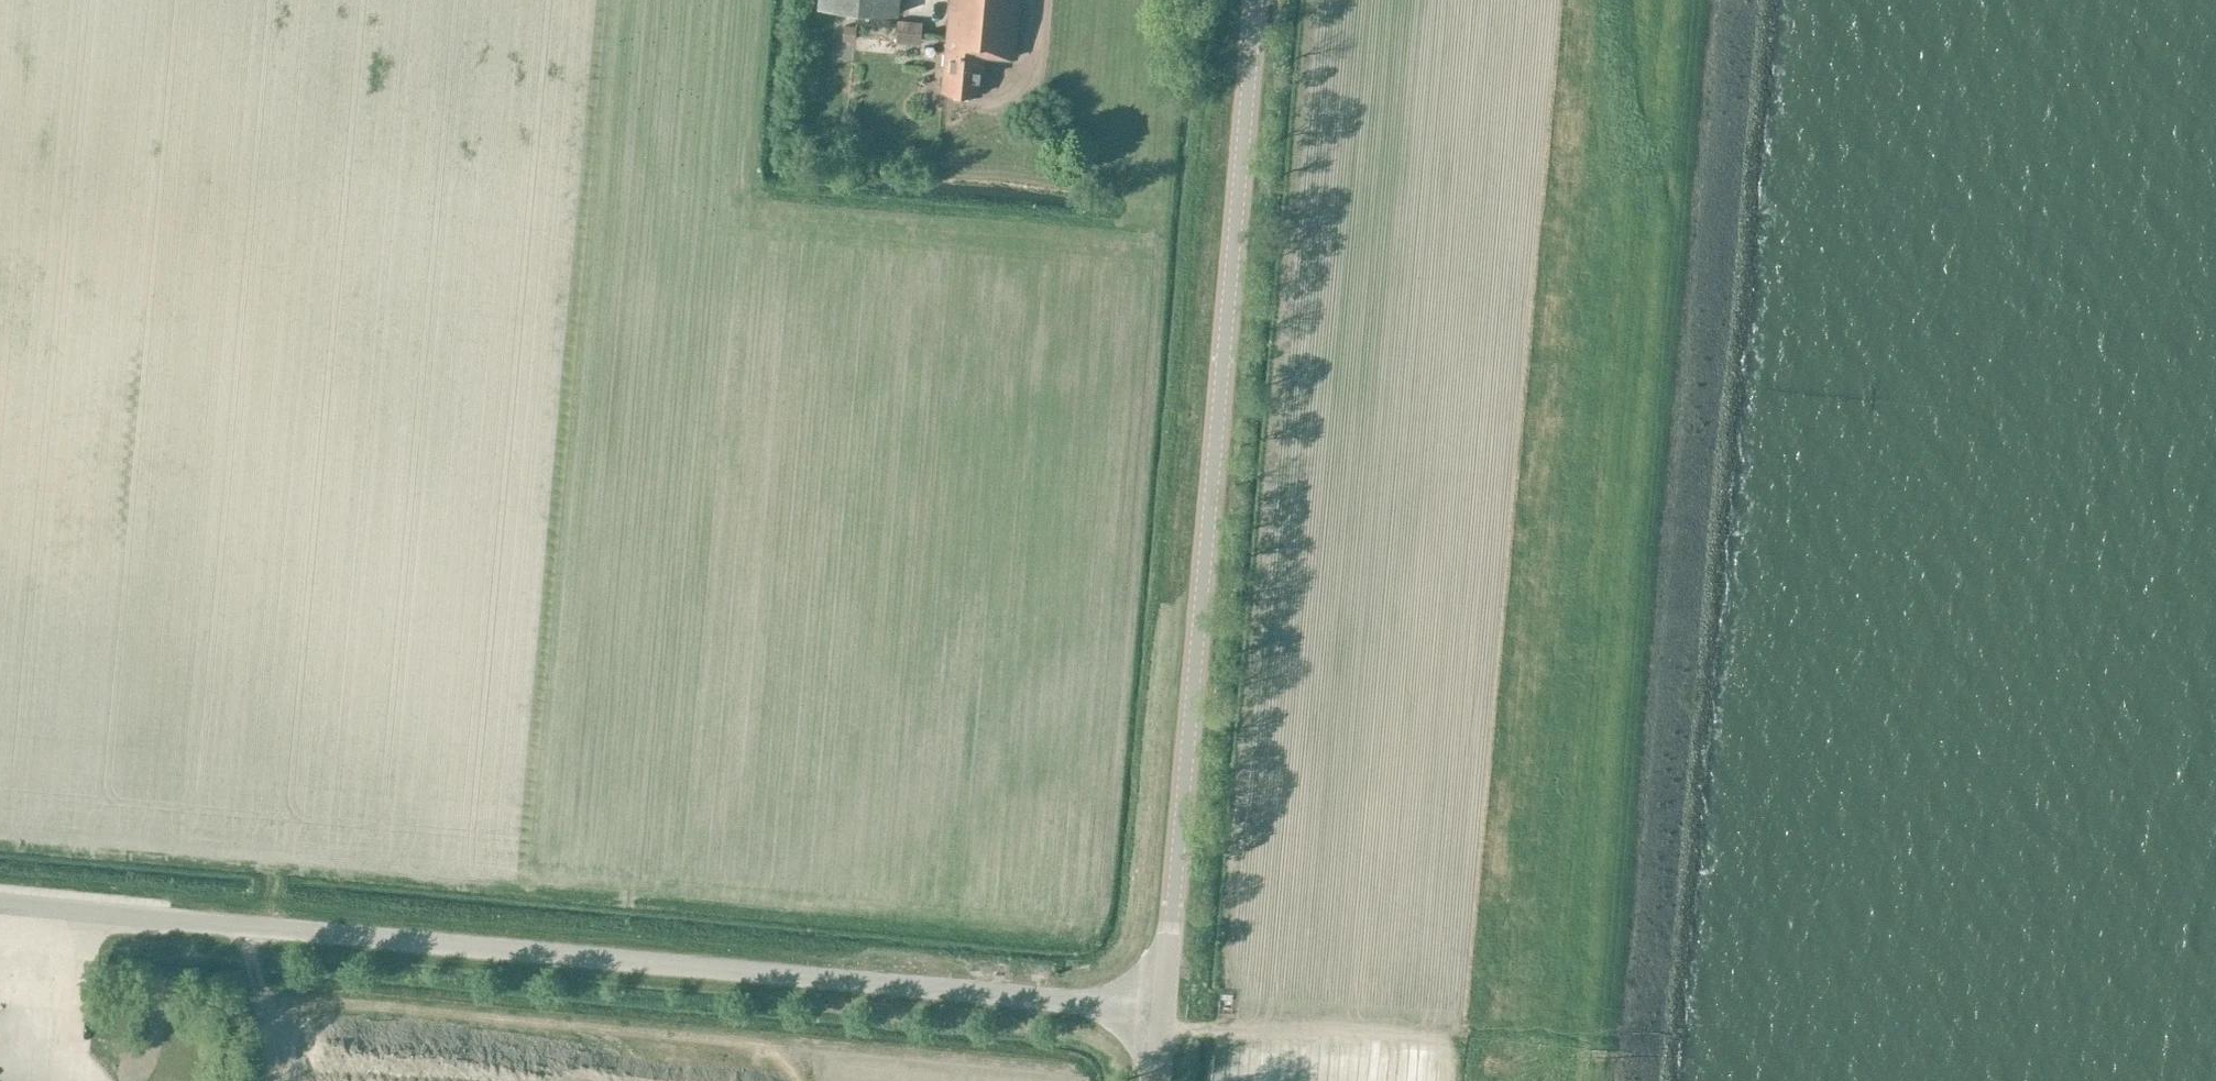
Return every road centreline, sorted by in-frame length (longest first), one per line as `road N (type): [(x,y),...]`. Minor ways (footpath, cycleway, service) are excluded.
road 1 (unclassified): [(0,904),(1162,1010)]
road 2 (tertiary): [(1162,1010),(1256,0)]
road 3 (track): [(1452,1040),(1185,1029),(1162,1010)]

